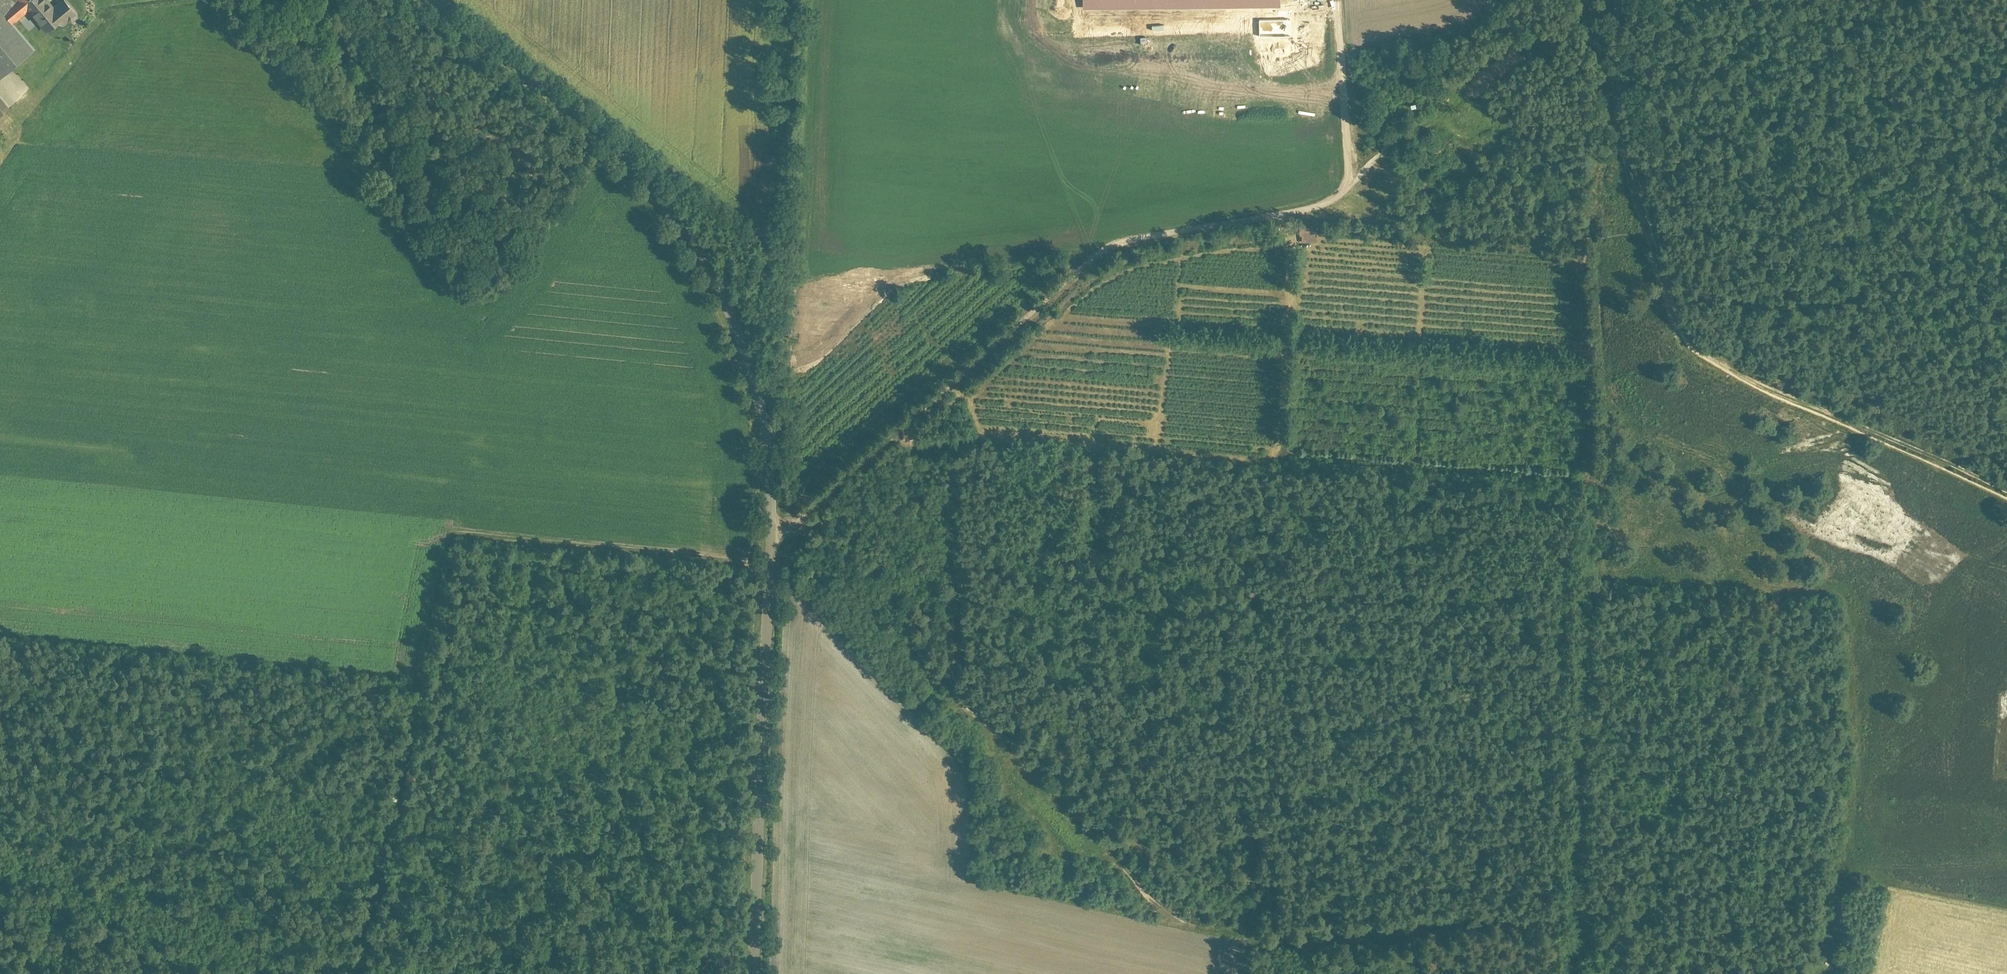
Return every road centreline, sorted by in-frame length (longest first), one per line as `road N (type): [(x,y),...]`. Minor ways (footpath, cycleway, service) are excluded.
road 1 (unclassified): [(425,0),(623,153),(703,258),(743,340),(766,425),(776,569),(758,973)]
road 2 (track): [(775,543),(1095,258),(1133,242),(1263,226),(1342,197),(1359,151),(1340,0)]
road 3 (track): [(897,434),(928,460),(944,511),(961,693),(1015,768),(1022,792),(1054,806),(1195,932),(1255,941),(1443,928)]
road 4 (track): [(775,543),(440,524)]
road 5 (track): [(1778,0),(1839,53),(1873,72),(2006,102)]

